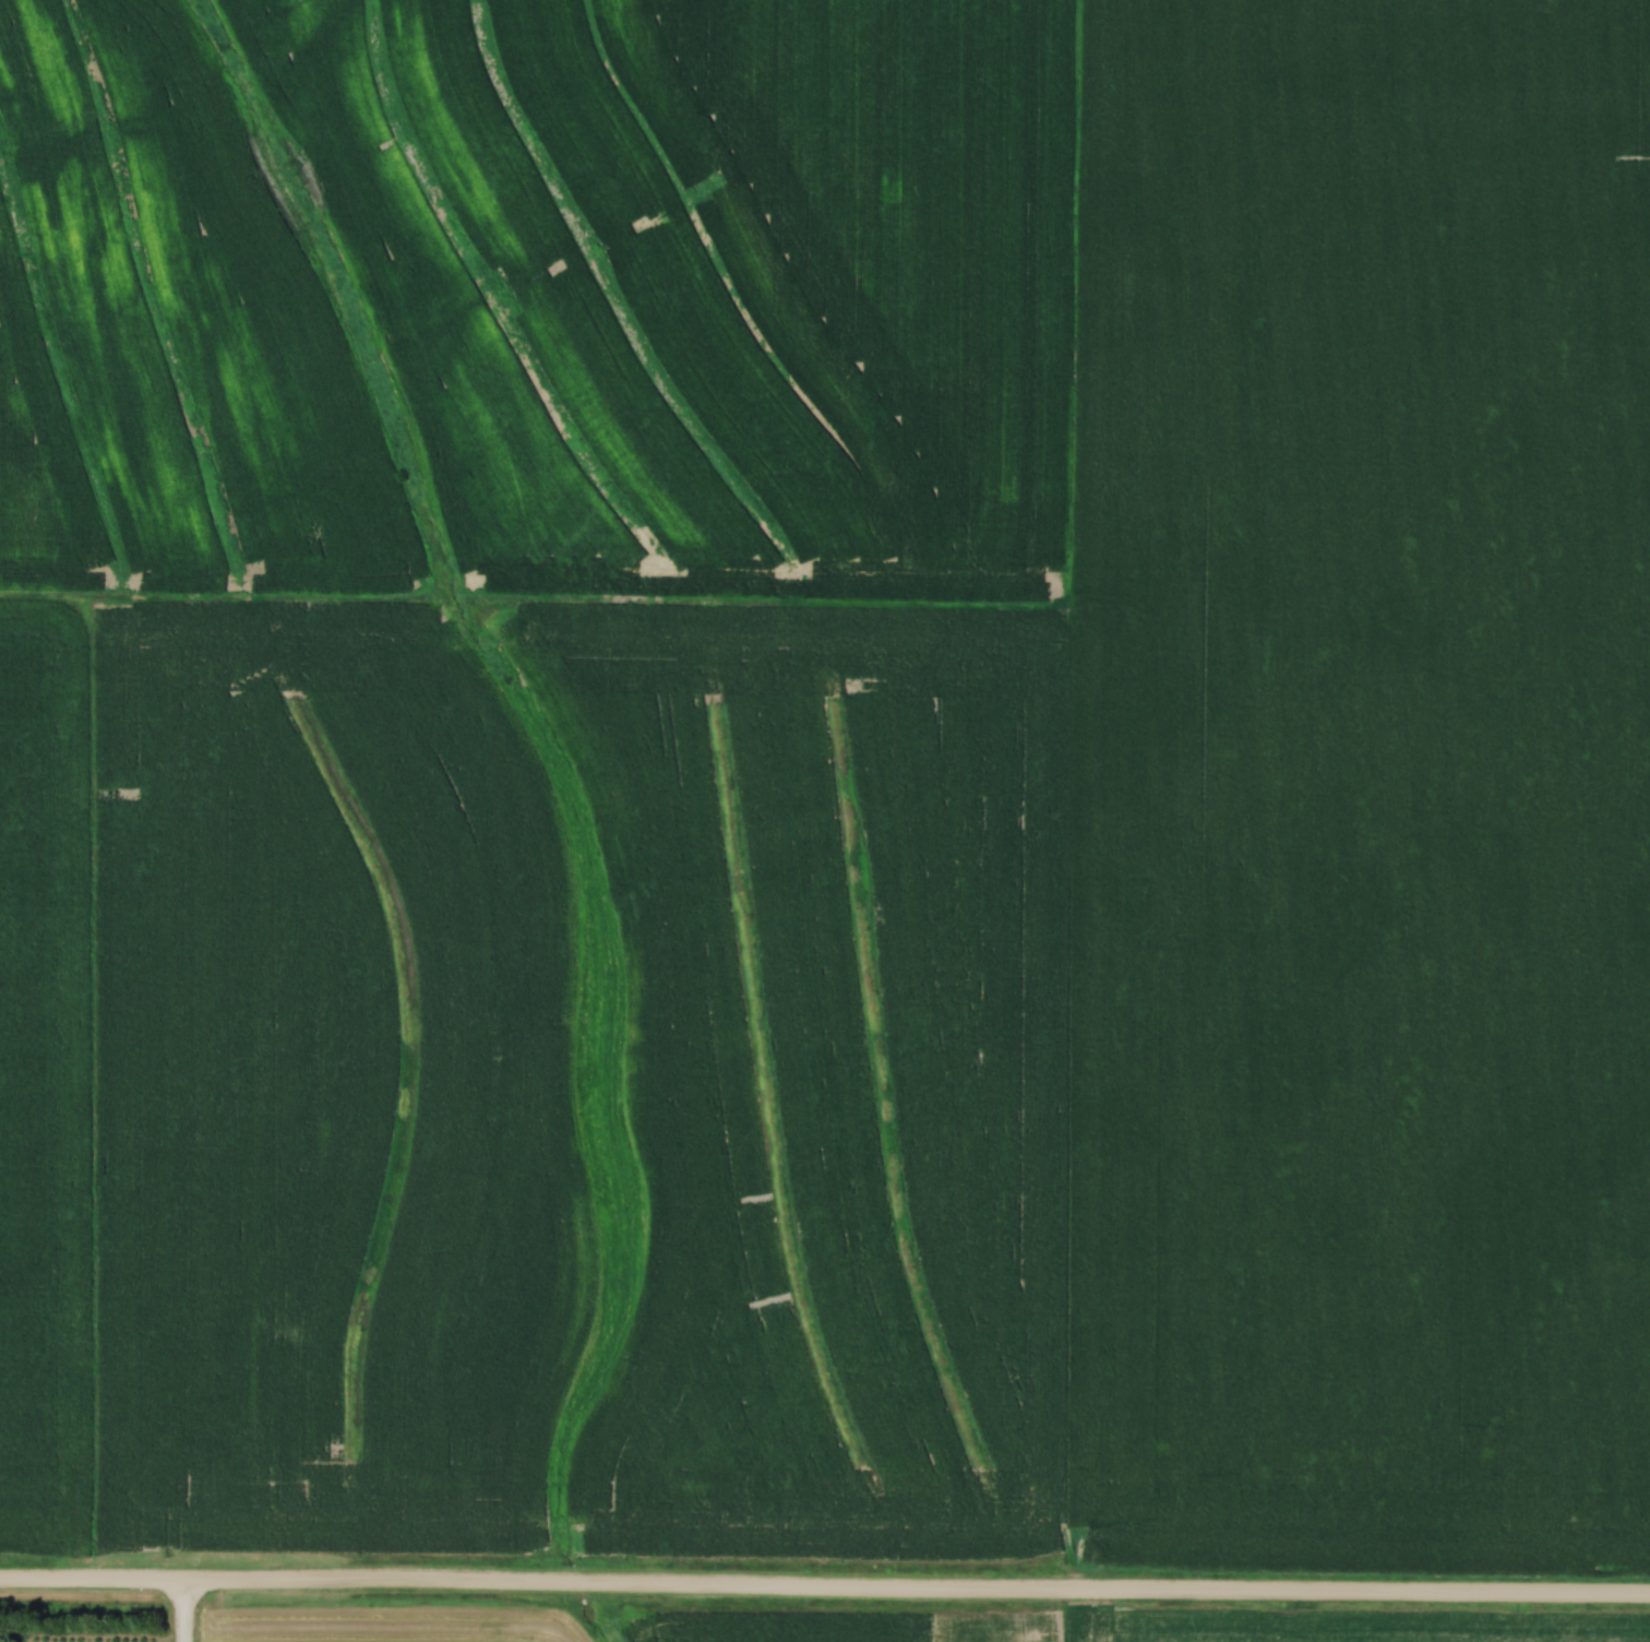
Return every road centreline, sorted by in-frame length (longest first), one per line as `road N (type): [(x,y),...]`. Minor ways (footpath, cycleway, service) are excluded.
road 1 (residential): [(0,1585),(1649,1600)]

